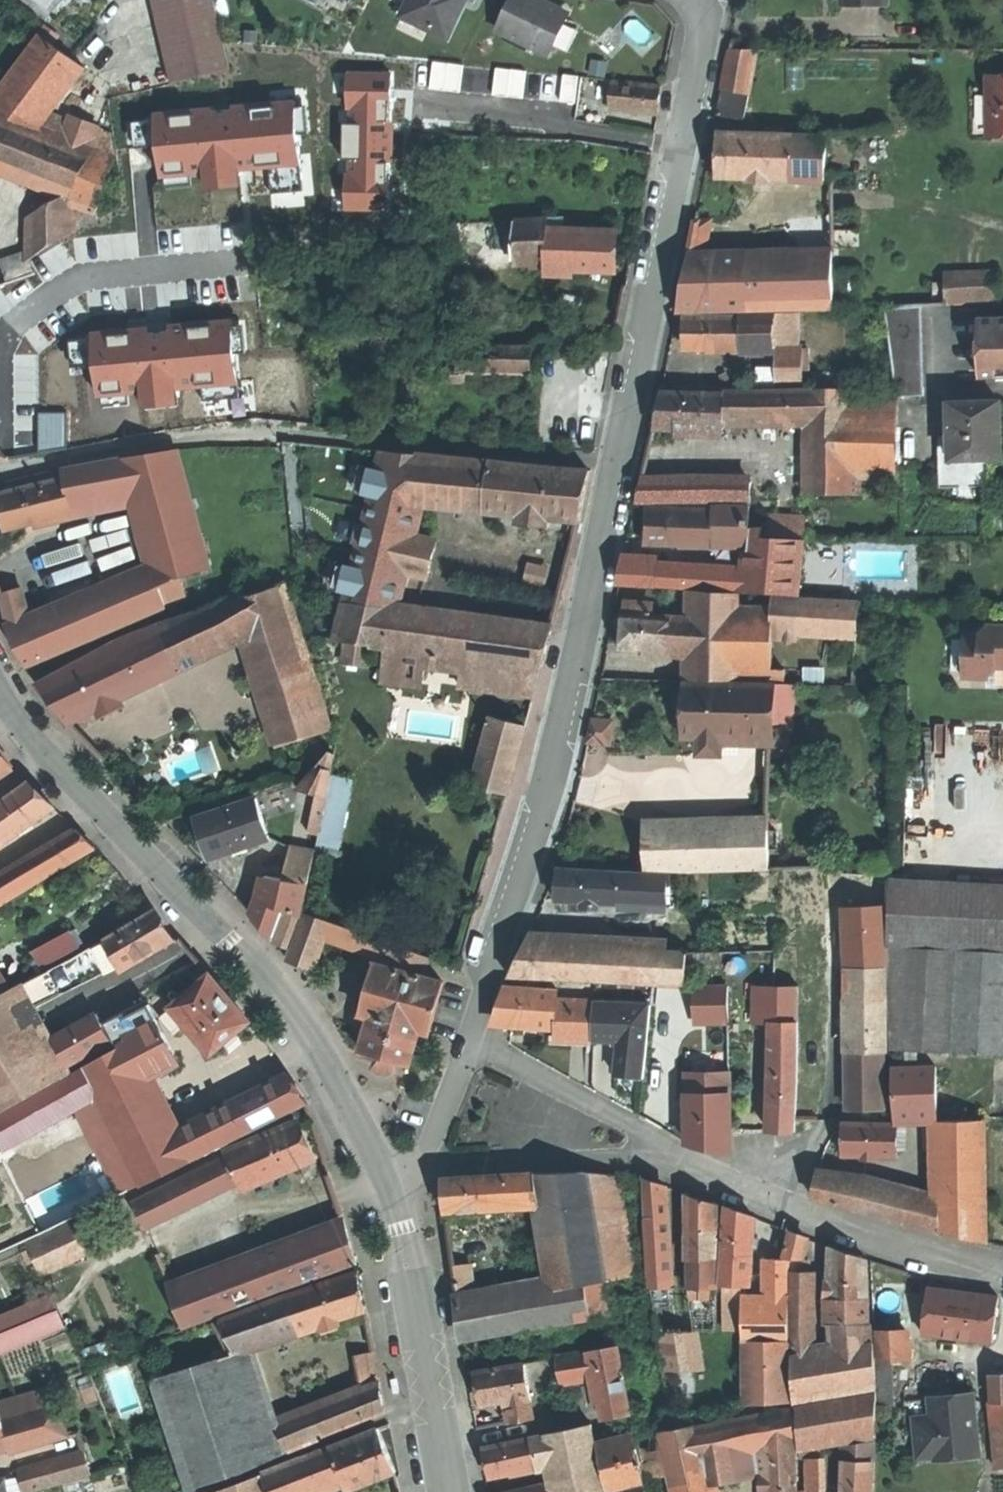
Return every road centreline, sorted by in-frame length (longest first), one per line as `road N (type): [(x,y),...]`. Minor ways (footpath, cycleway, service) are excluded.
road 1 (residential): [(711,0),(545,790),(467,1041)]
road 2 (tertiary): [(391,1188),(318,1055),(229,934),(38,755),(0,689)]
road 3 (residential): [(1002,1273),(771,1206),(662,1159)]
road 4 (residential): [(275,439),(139,448),(0,474)]
road 5 (residential): [(194,1491),(388,1417),(433,1410)]
road 6 (residential): [(418,1159),(662,1159)]
road 7 (residential): [(662,1159),(632,1126),(467,1041)]
road 8 (tertiary): [(433,1410),(391,1188)]
road 9 (residential): [(467,1041),(418,1159)]

